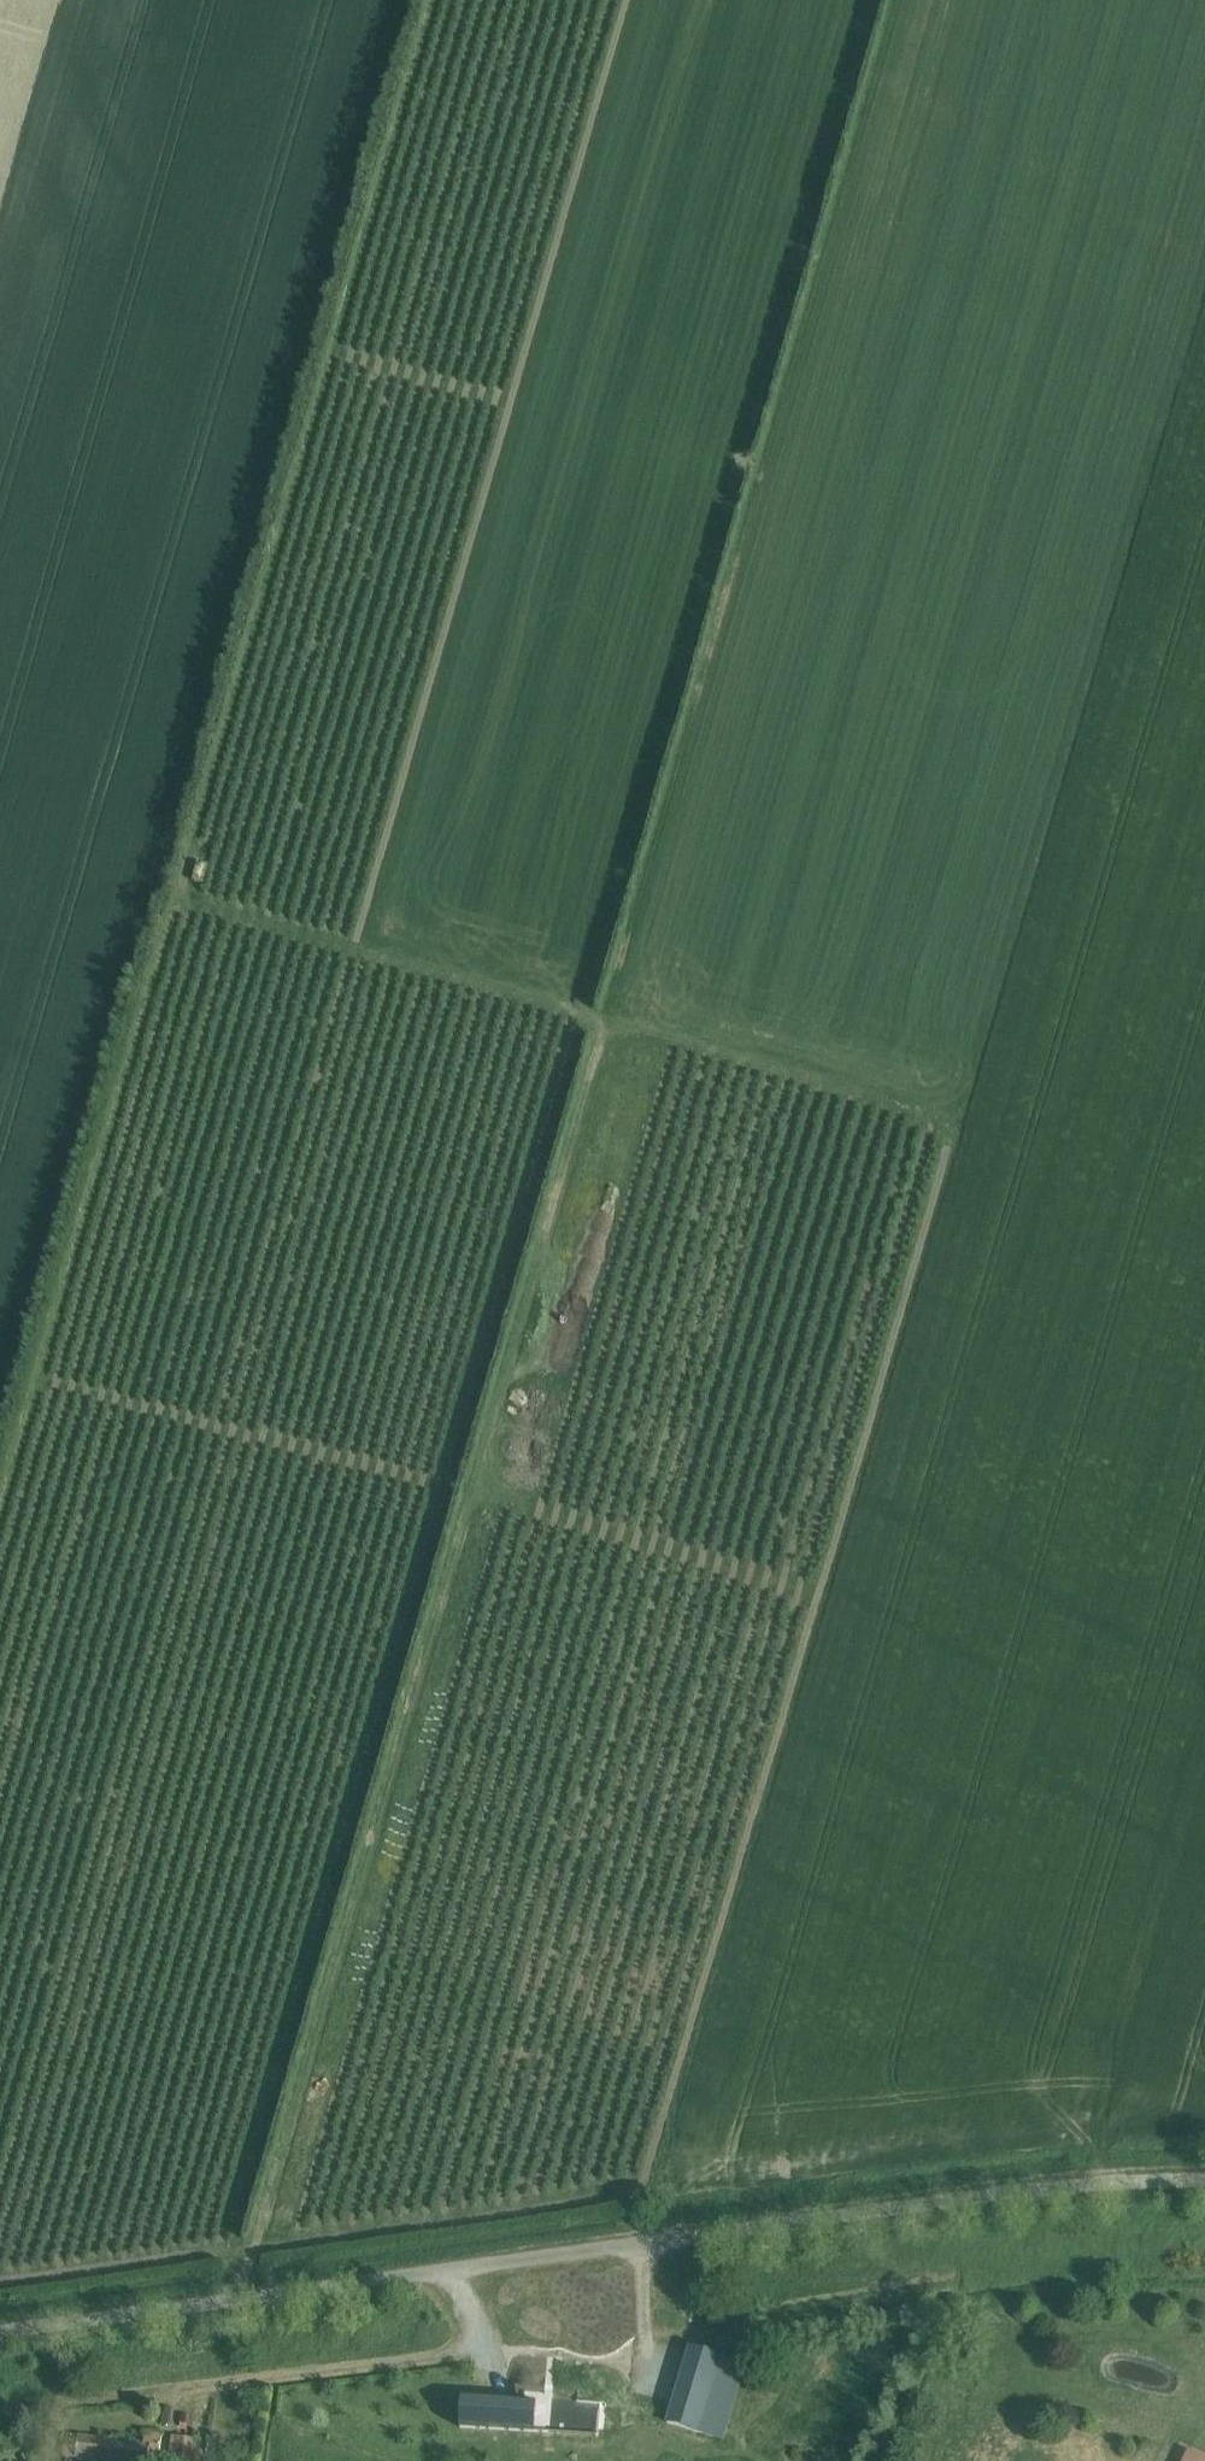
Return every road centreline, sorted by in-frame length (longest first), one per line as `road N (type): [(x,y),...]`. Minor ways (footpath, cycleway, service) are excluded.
road 1 (residential): [(0,2332),(962,2198),(1204,2179)]

